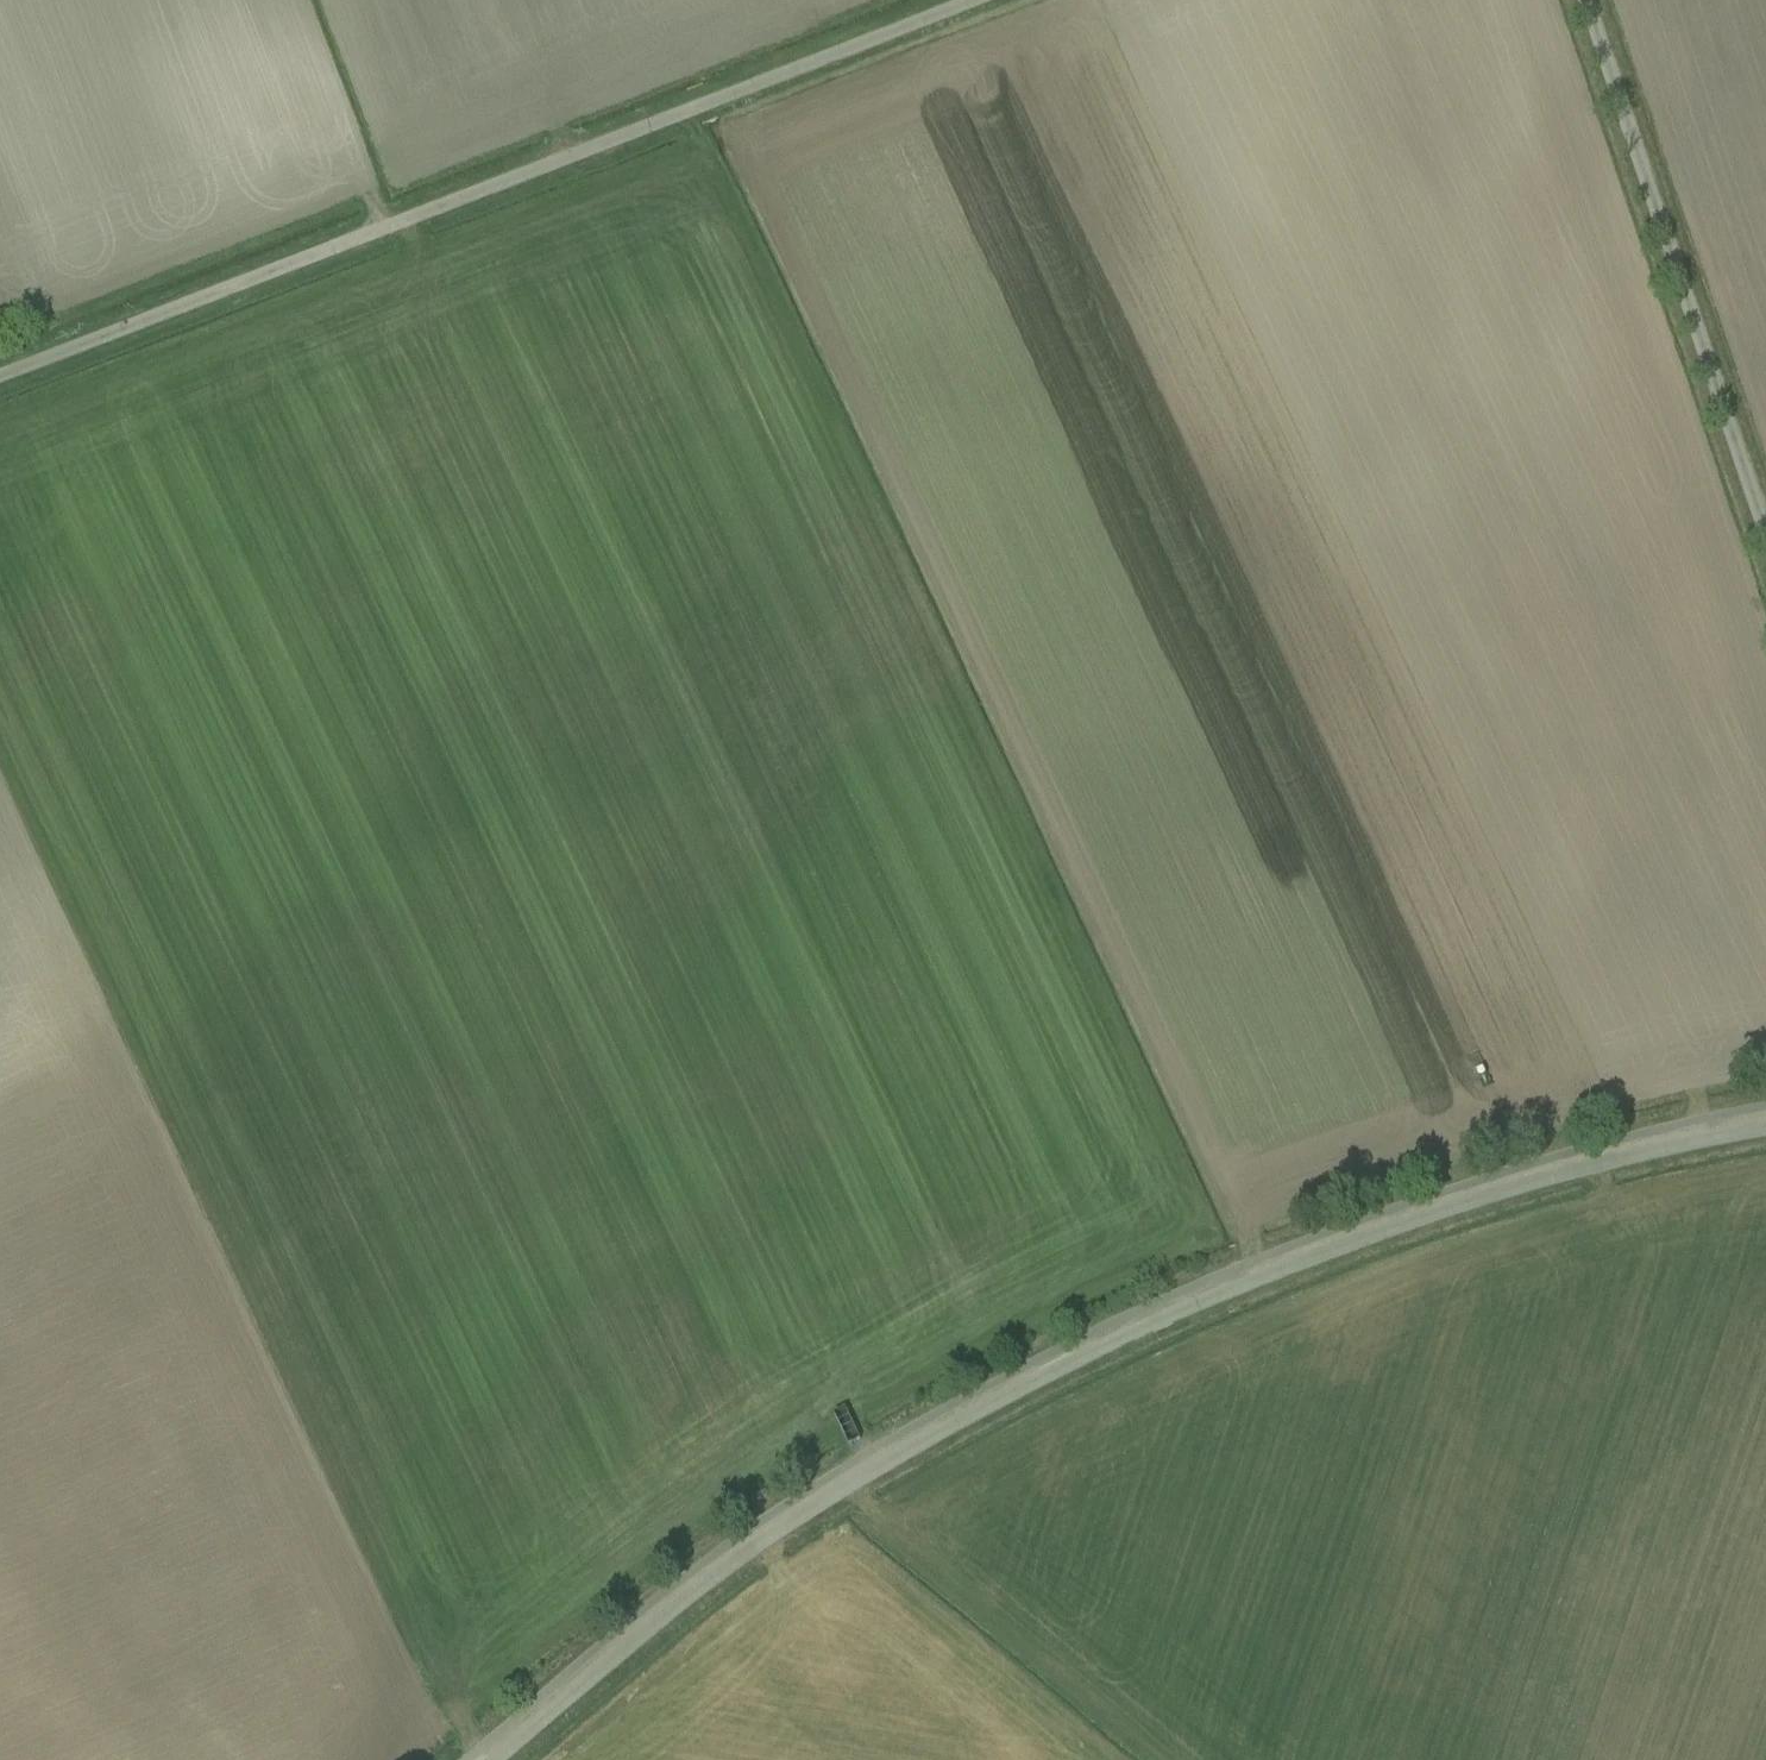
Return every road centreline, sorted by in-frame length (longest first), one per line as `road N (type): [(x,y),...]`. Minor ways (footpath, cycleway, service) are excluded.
road 1 (unclassified): [(489,1759),(722,1557),(966,1401),(1320,1248),(1644,1144),(1765,1122)]
road 2 (unclassified): [(0,378),(990,0)]
road 3 (unclassified): [(1584,0),(1765,525)]

